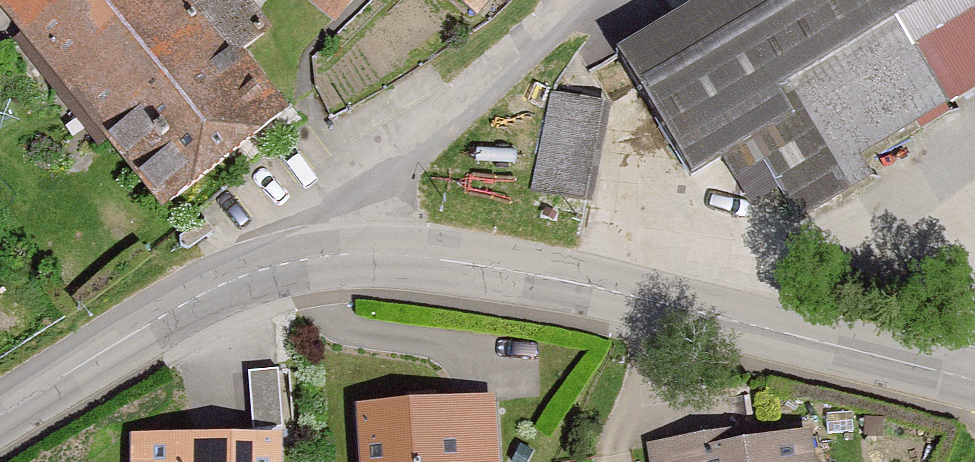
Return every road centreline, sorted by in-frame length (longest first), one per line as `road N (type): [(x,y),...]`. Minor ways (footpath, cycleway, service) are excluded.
road 1 (tertiary): [(226,286),(357,257),(445,262),(974,381)]
road 2 (residential): [(578,0),(226,286)]
road 3 (tertiary): [(0,418),(226,286)]

